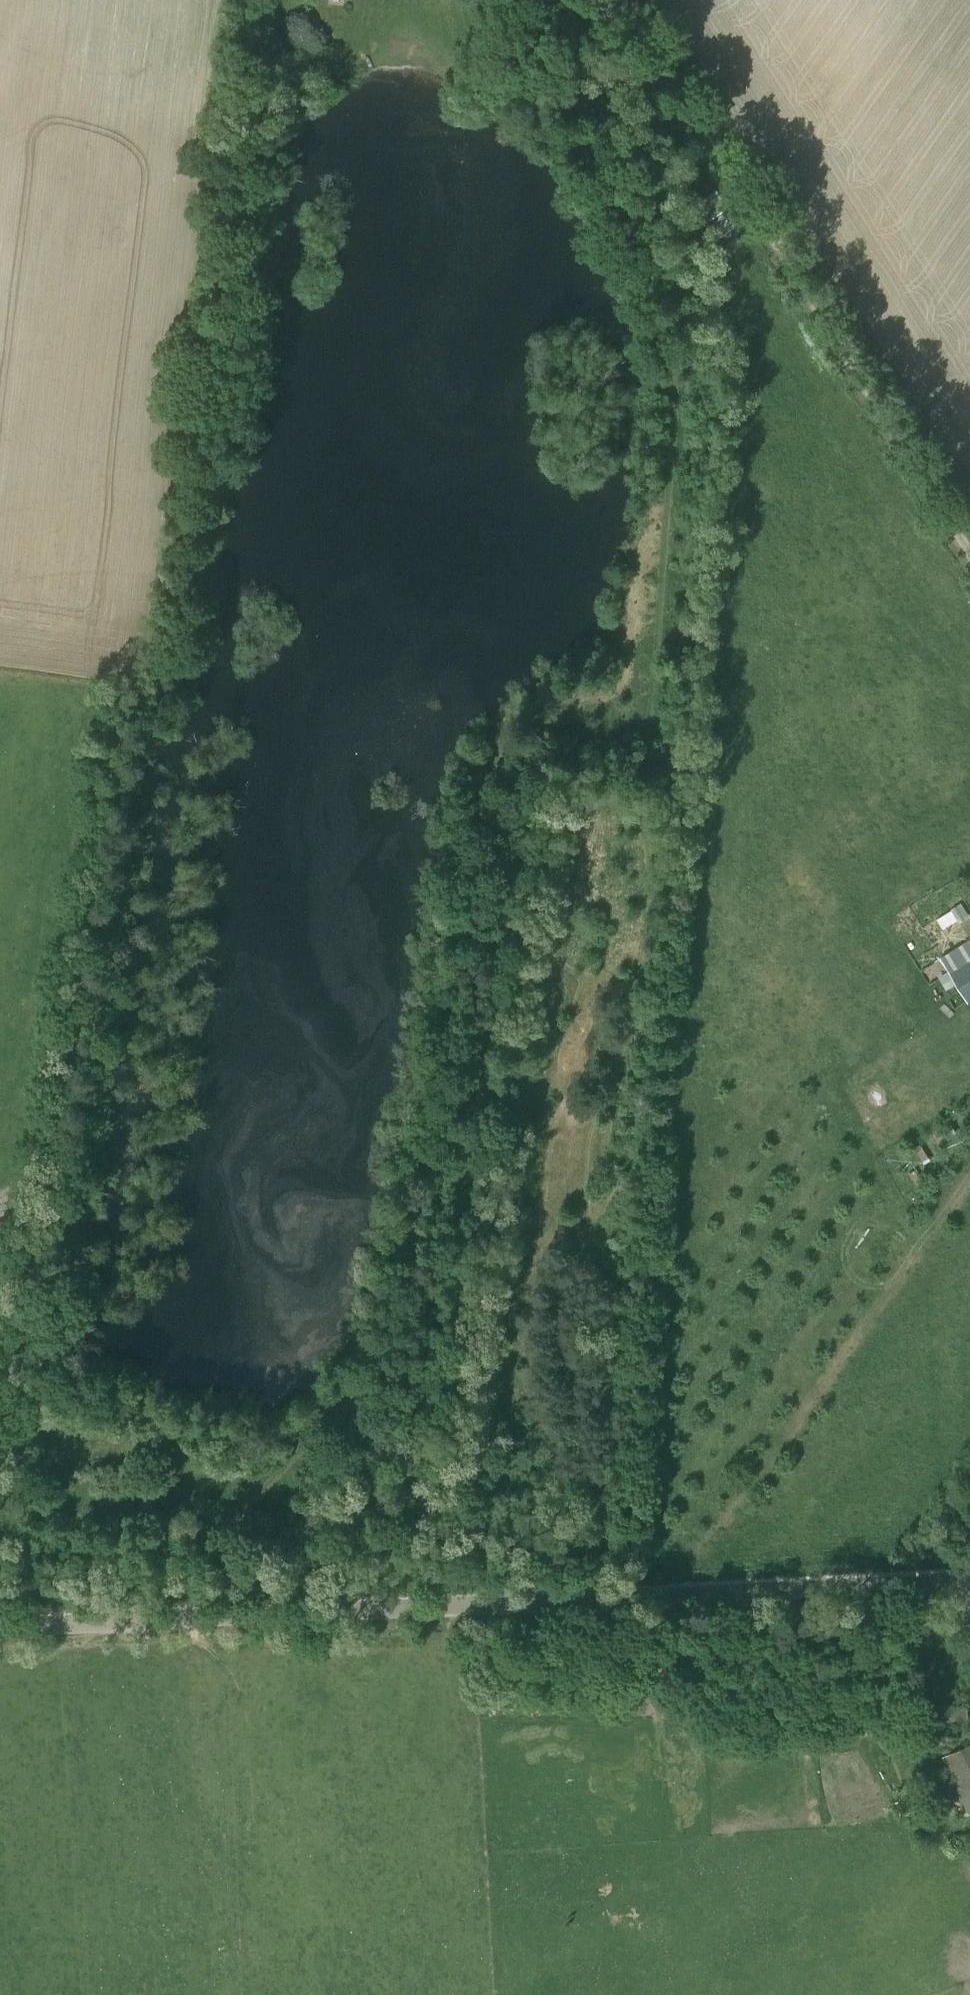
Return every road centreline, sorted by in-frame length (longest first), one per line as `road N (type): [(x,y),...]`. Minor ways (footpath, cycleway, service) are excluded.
road 1 (unclassified): [(0,1625),(969,1576)]
road 2 (track): [(625,0),(969,556)]

